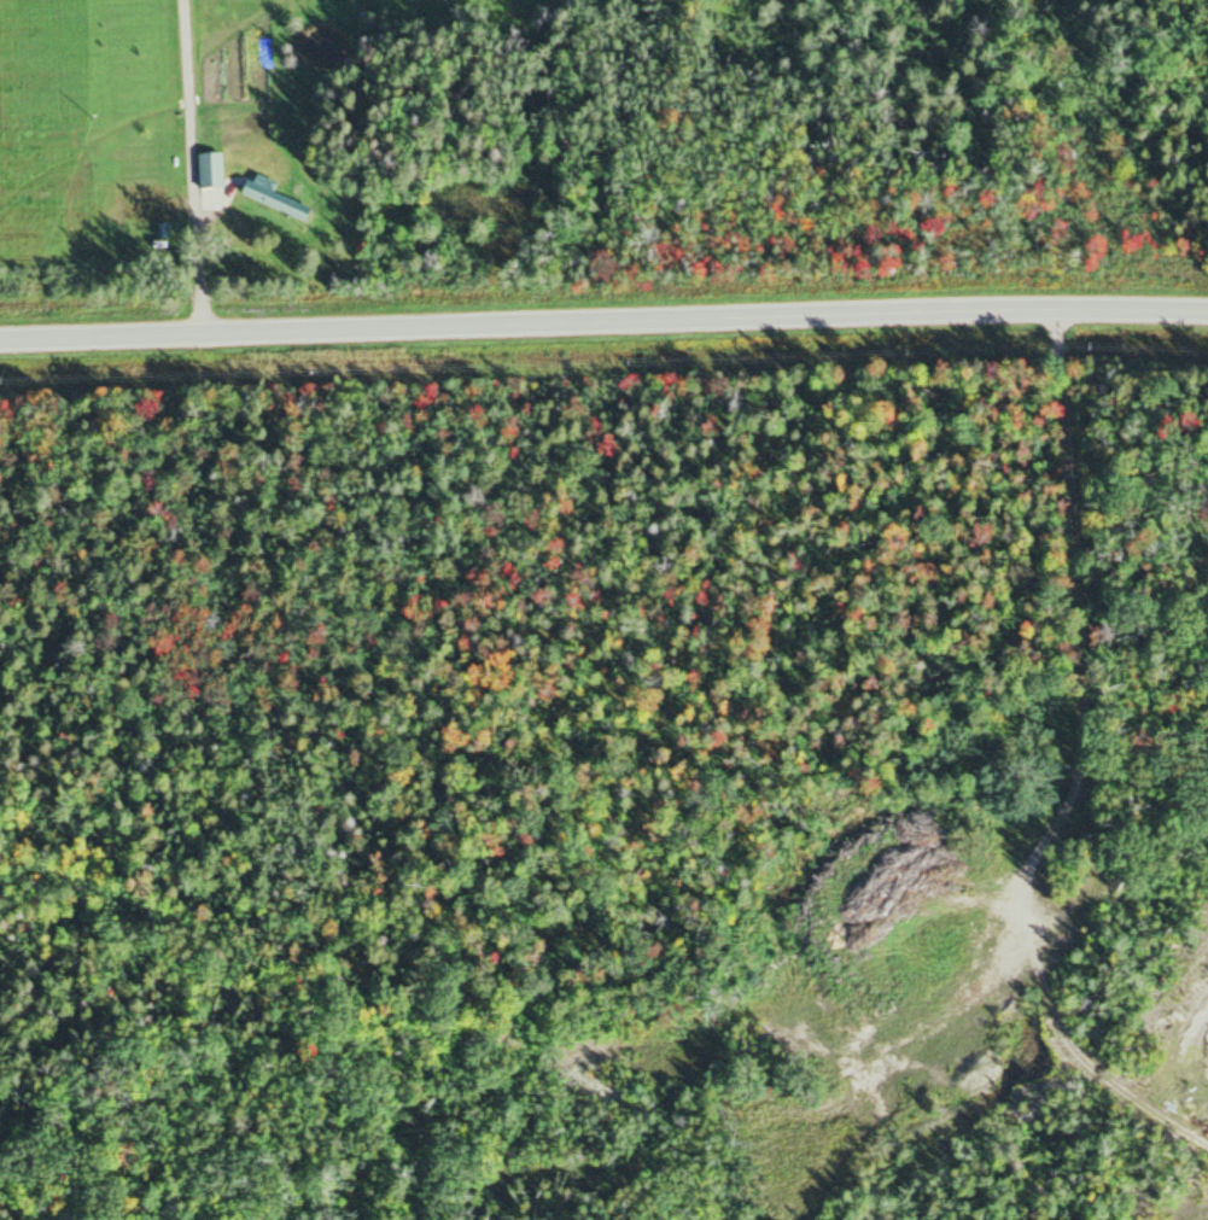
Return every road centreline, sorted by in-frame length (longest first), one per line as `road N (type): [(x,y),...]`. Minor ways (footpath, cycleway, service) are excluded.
road 1 (residential): [(1207,306),(1057,302),(0,338)]

